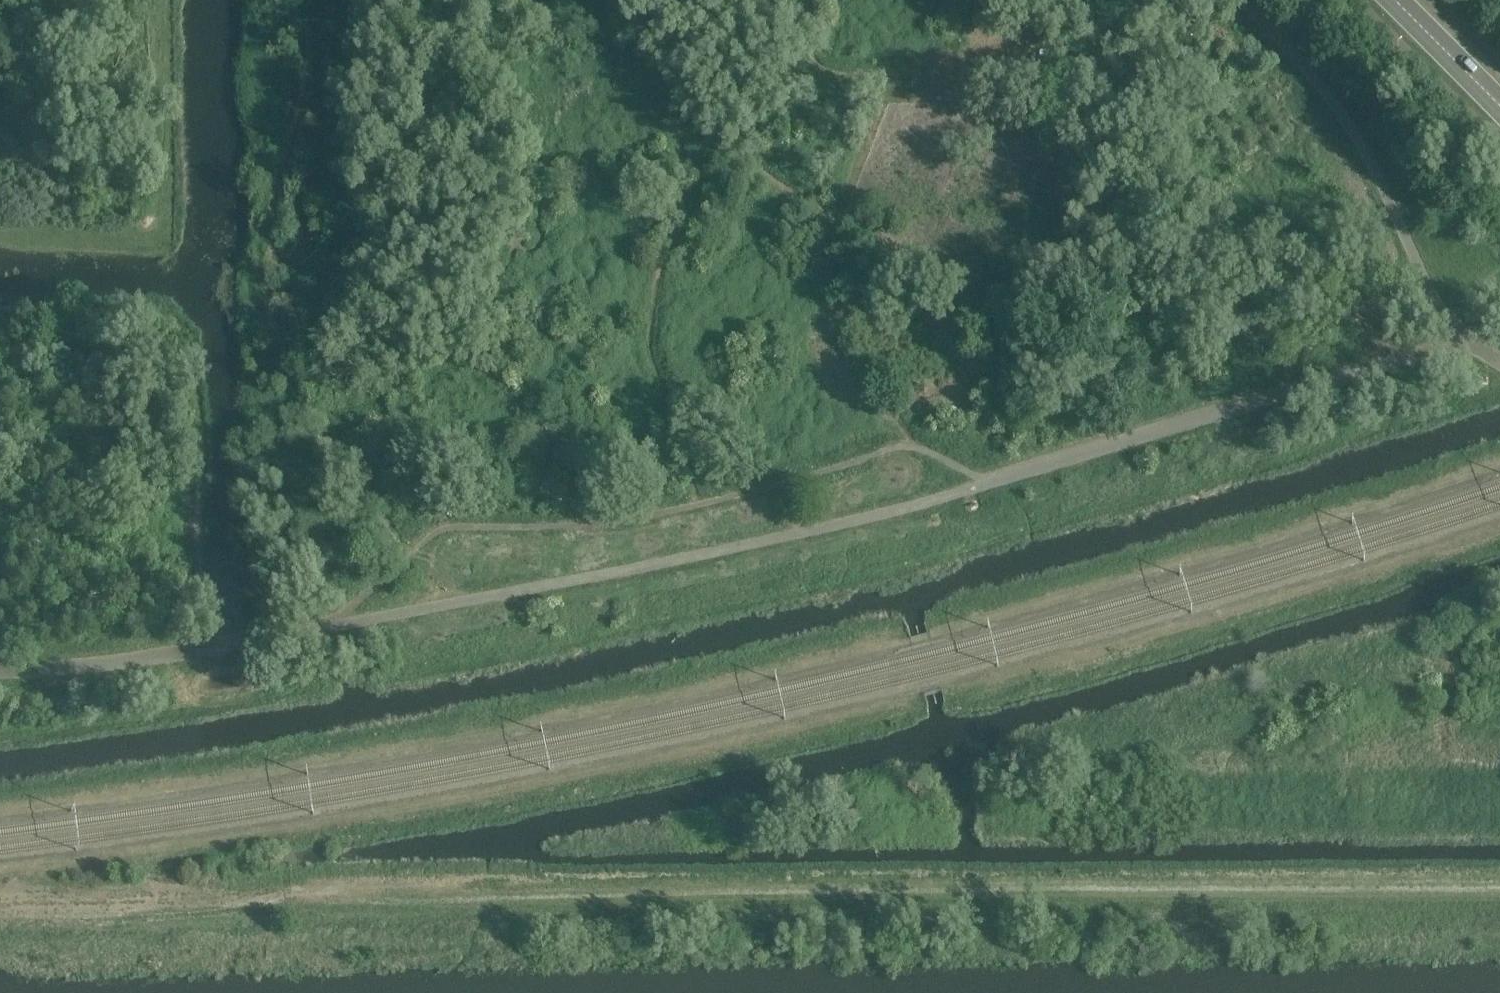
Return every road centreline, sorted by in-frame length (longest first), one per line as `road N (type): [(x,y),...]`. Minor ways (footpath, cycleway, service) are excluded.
road 1 (tertiary): [(1499,103),(1396,0)]

